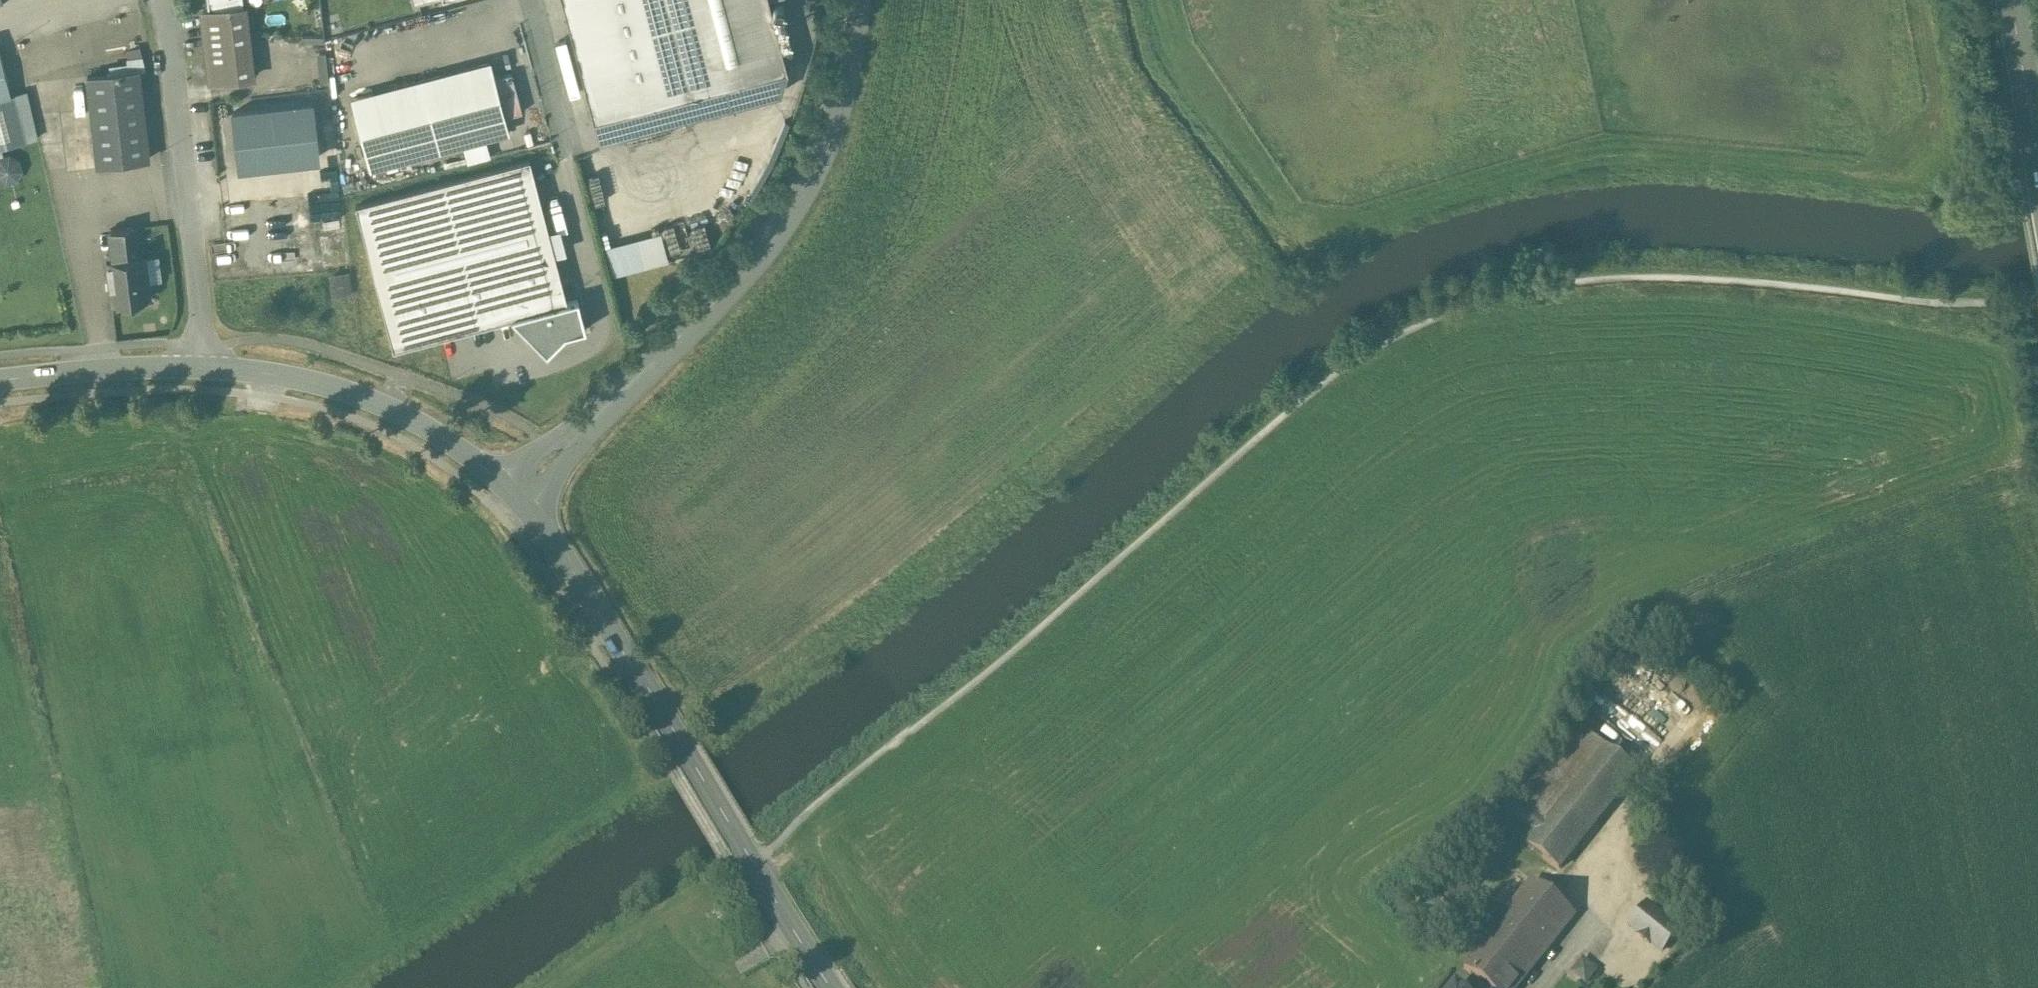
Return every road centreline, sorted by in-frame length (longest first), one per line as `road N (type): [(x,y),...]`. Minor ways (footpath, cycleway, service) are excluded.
road 1 (tertiary): [(513,484),(735,285),(787,217),(827,141),(853,53),(858,0)]
road 2 (tertiary): [(830,987),(565,555),(513,484)]
road 3 (unclassified): [(201,362),(160,0)]
road 4 (tertiary): [(513,484),(379,399),(201,362)]
road 5 (tertiary): [(201,362),(0,378)]
road 6 (unclassified): [(528,0),(567,150)]
road 7 (secondary): [(2037,140),(2013,0)]

